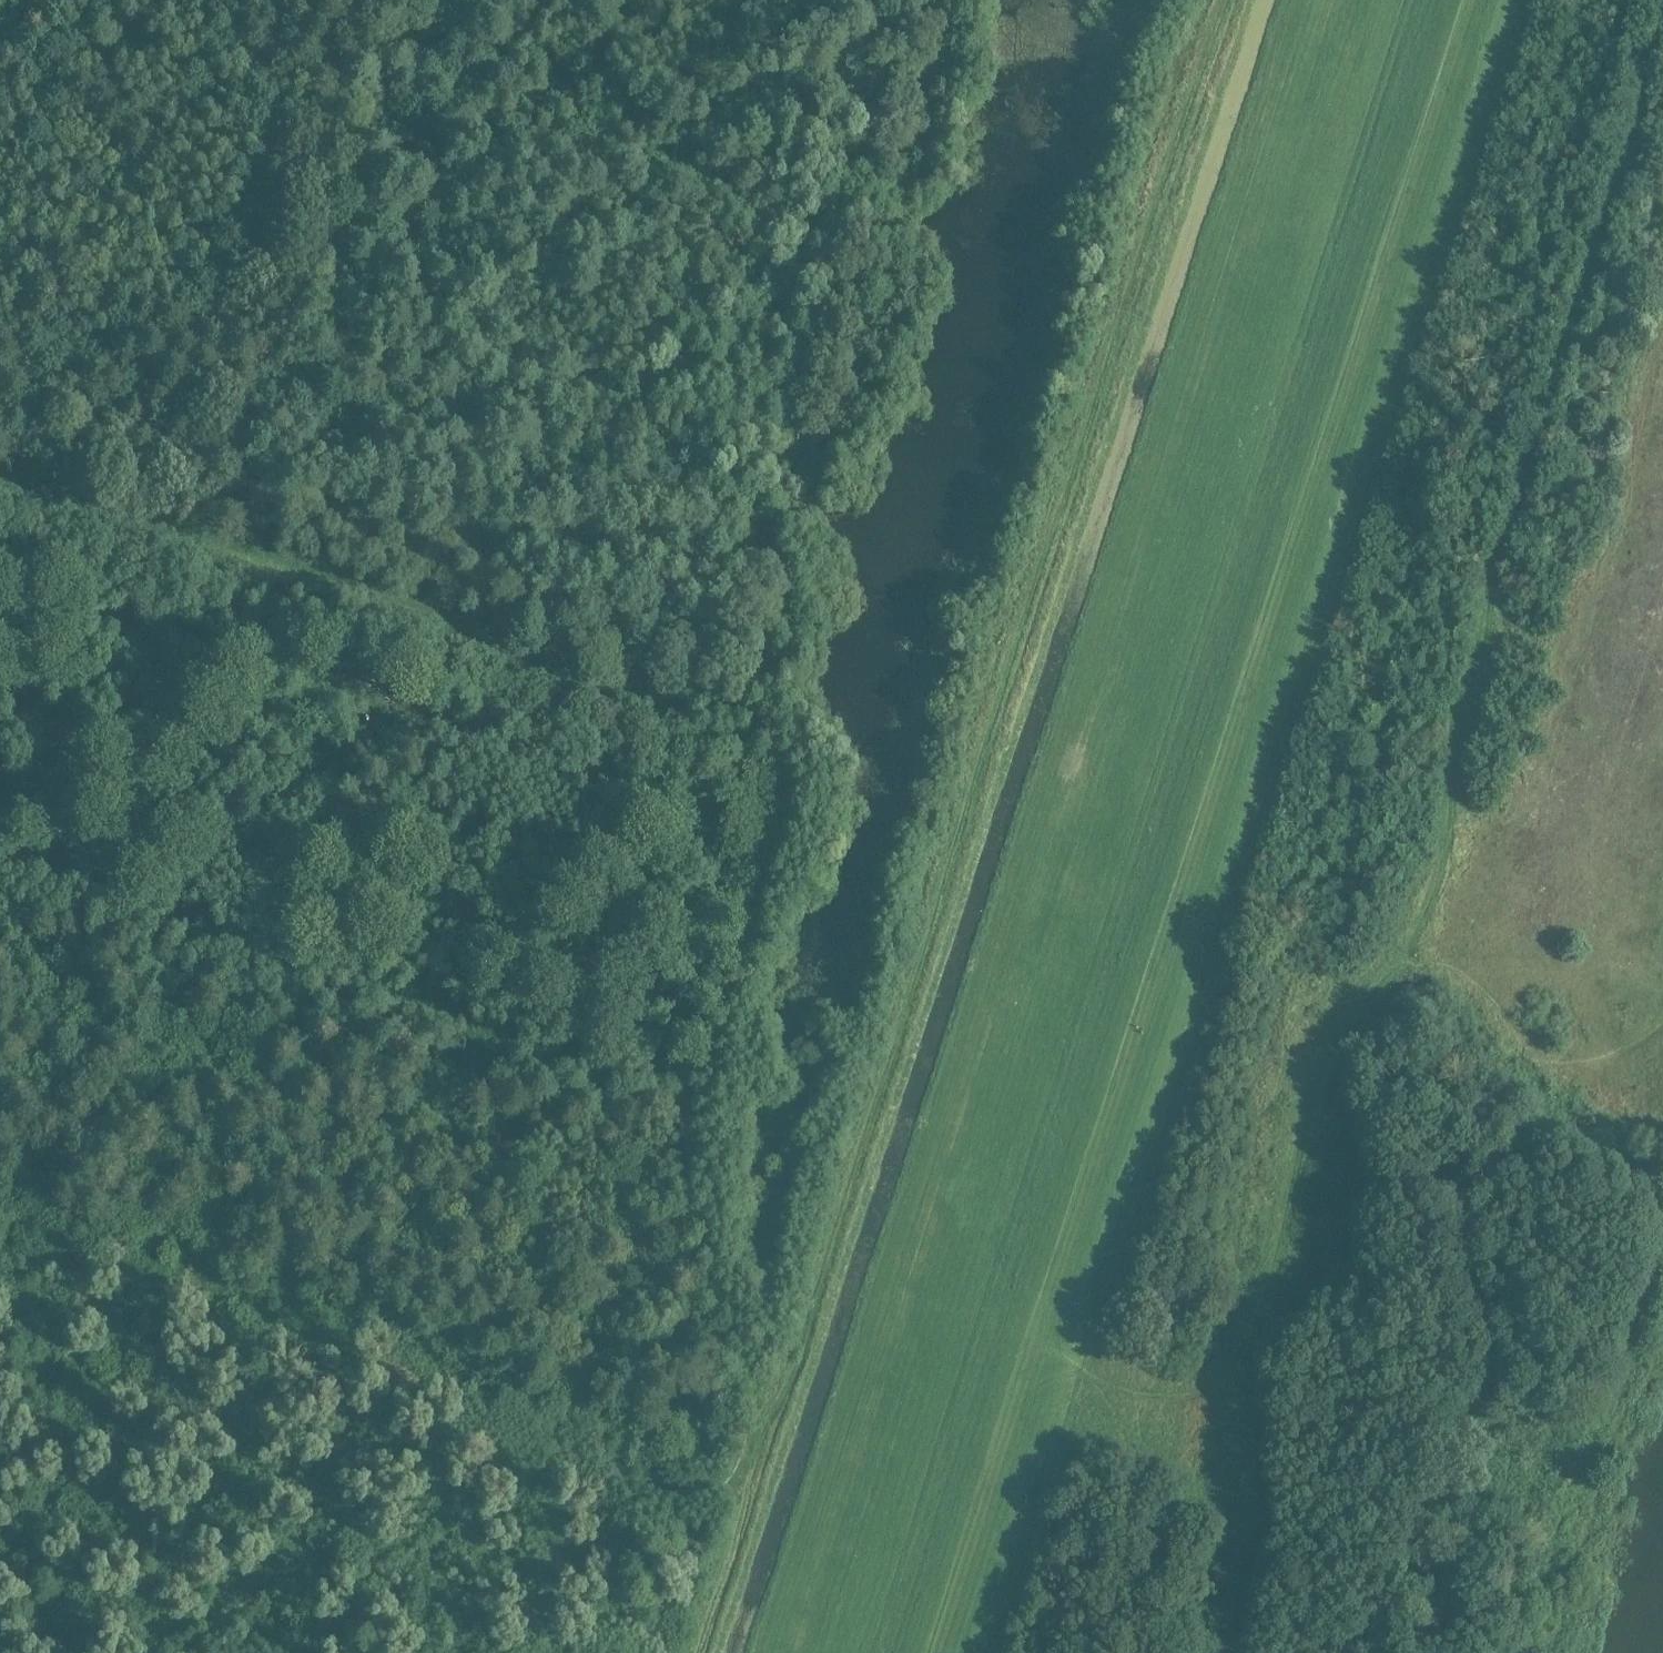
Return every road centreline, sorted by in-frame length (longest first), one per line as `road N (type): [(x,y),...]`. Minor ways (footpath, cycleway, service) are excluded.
road 1 (track): [(1215,0),(696,1652)]
road 2 (track): [(1245,1365),(1237,1467),(1255,1557),(1240,1652)]

